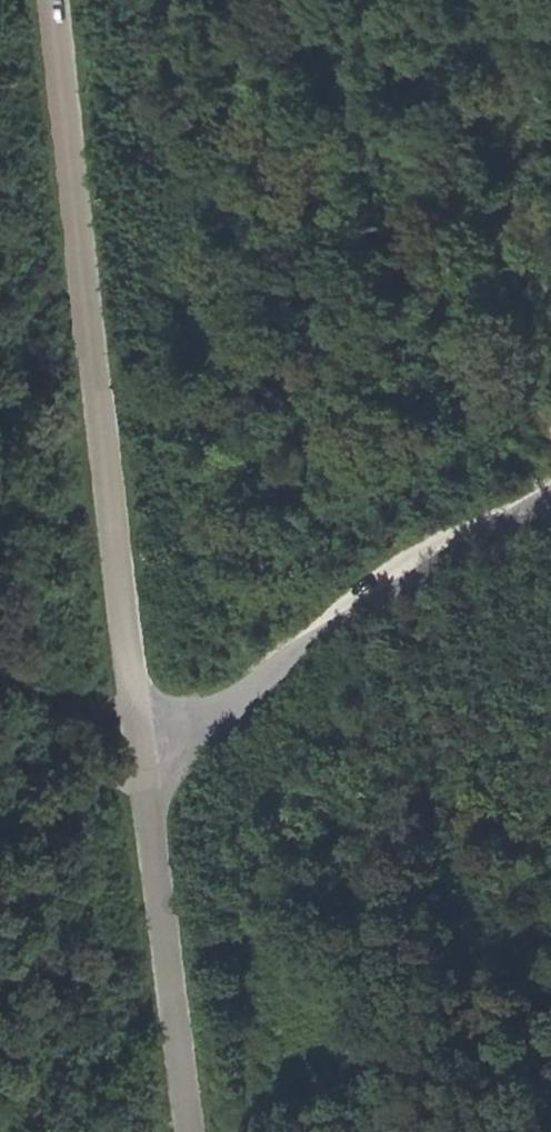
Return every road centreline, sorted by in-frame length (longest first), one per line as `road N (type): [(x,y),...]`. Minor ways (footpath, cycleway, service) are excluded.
road 1 (unclassified): [(72,0),(138,772),(199,1131)]
road 2 (track): [(138,772),(205,730),(355,600),(439,546),(550,497)]
road 3 (track): [(138,772),(0,831)]

